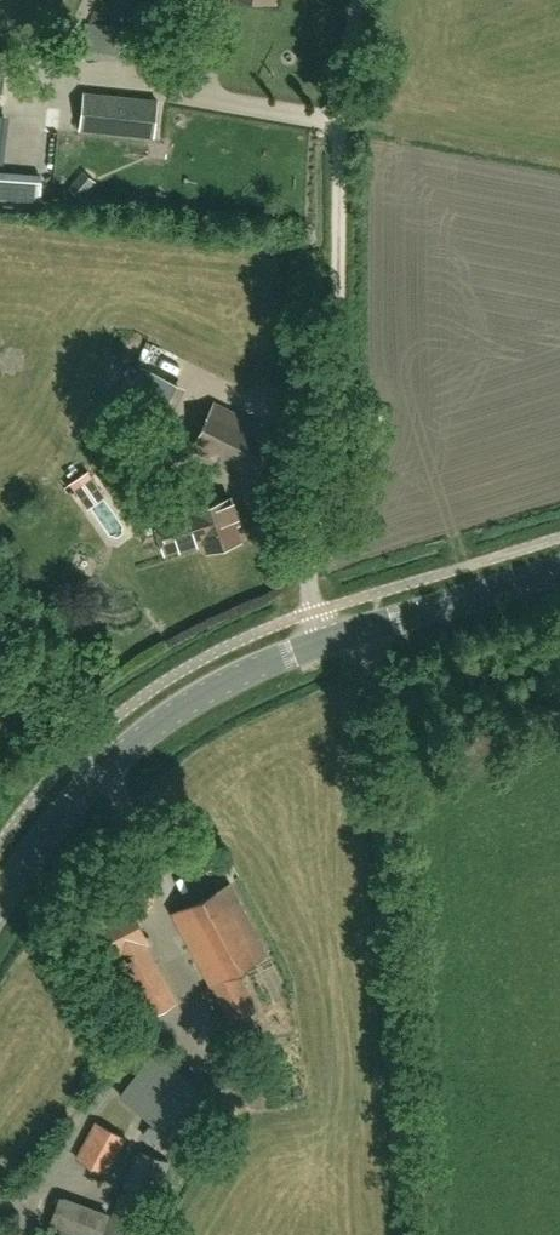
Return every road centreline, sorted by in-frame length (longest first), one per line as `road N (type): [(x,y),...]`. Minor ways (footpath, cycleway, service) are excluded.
road 1 (secondary): [(0,910),(57,825),(181,713),(246,675),(327,643),(559,572)]
road 2 (track): [(359,0),(340,117),(336,368),(309,563),(313,611)]

